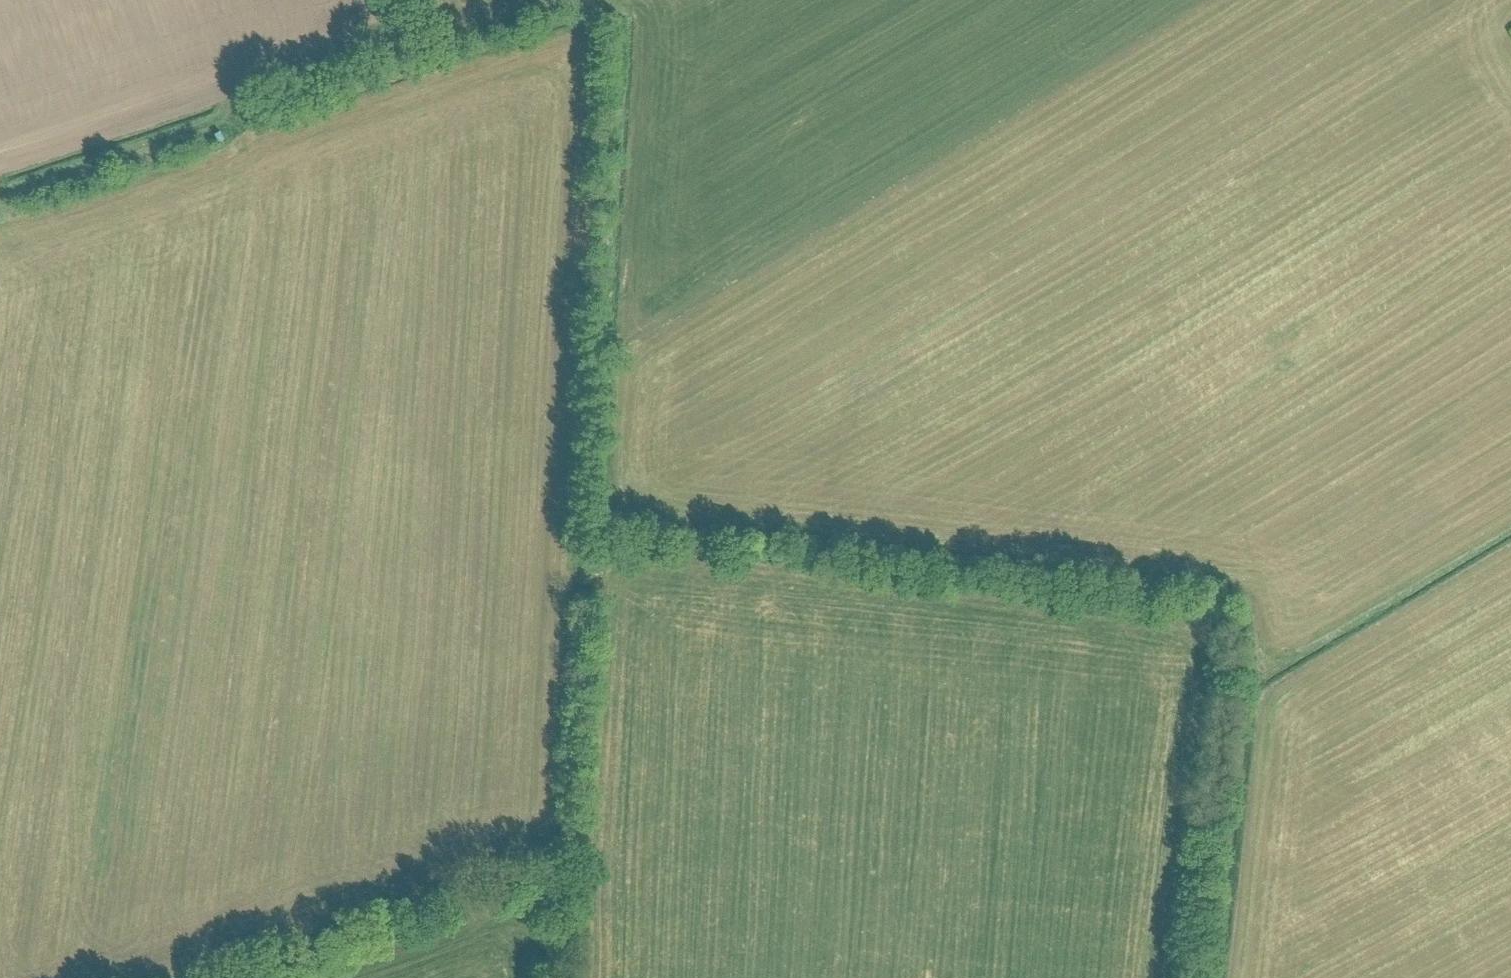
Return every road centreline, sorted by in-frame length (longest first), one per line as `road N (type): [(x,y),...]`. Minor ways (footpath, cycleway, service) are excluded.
road 1 (track): [(0,196),(228,119)]

